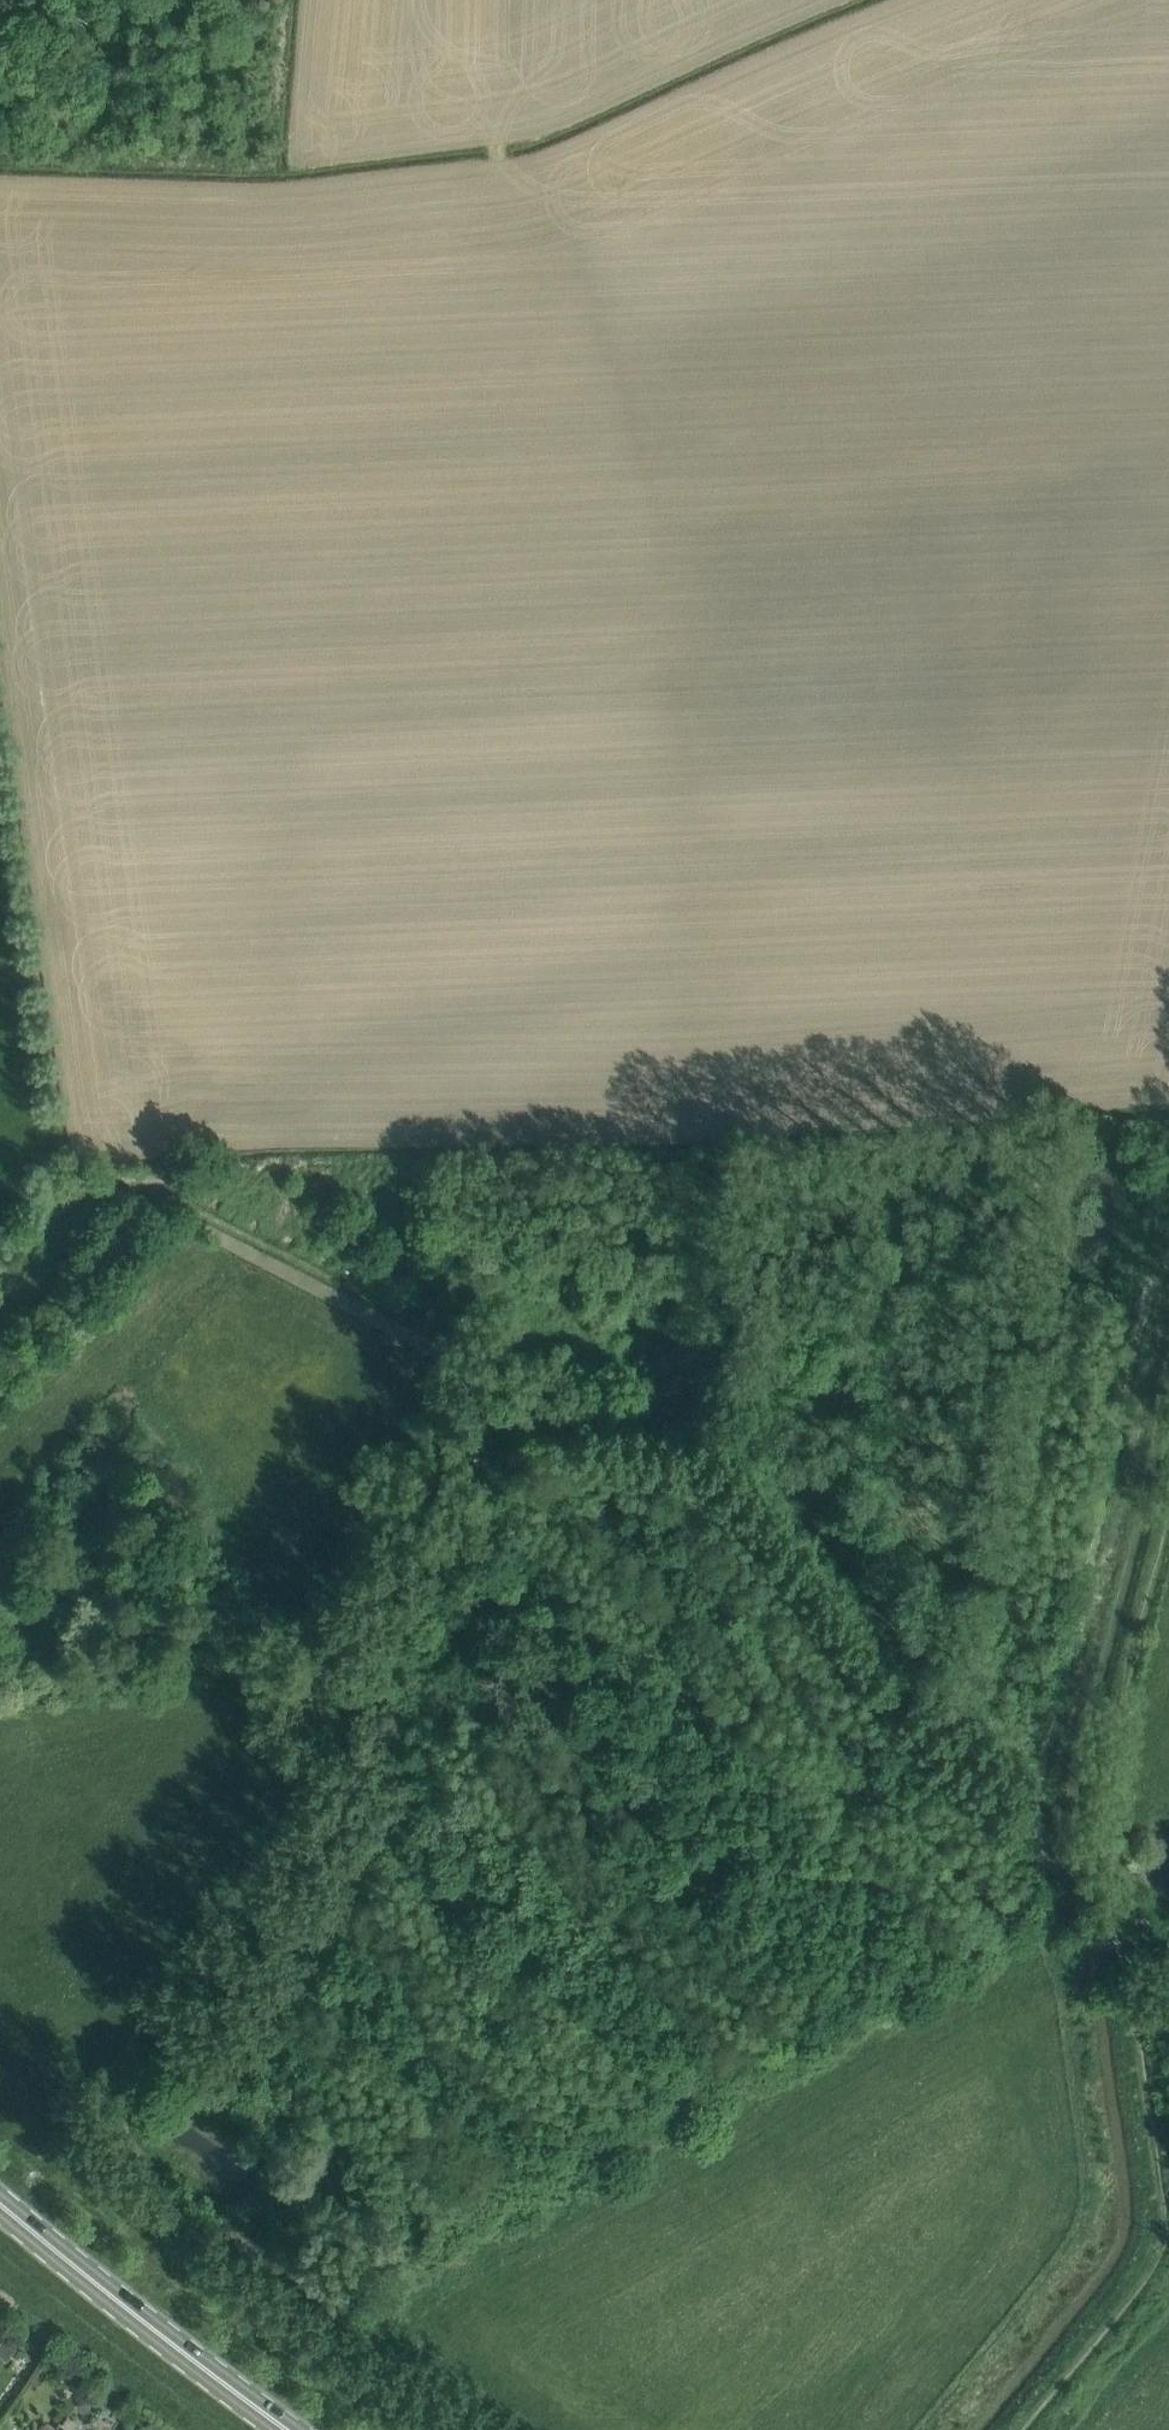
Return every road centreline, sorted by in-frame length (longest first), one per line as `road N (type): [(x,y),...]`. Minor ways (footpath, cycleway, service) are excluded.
road 1 (secondary): [(291,2429),(0,2202)]
road 2 (track): [(1168,2206),(1121,1940)]
road 3 (track): [(1027,2429),(1168,2252)]

